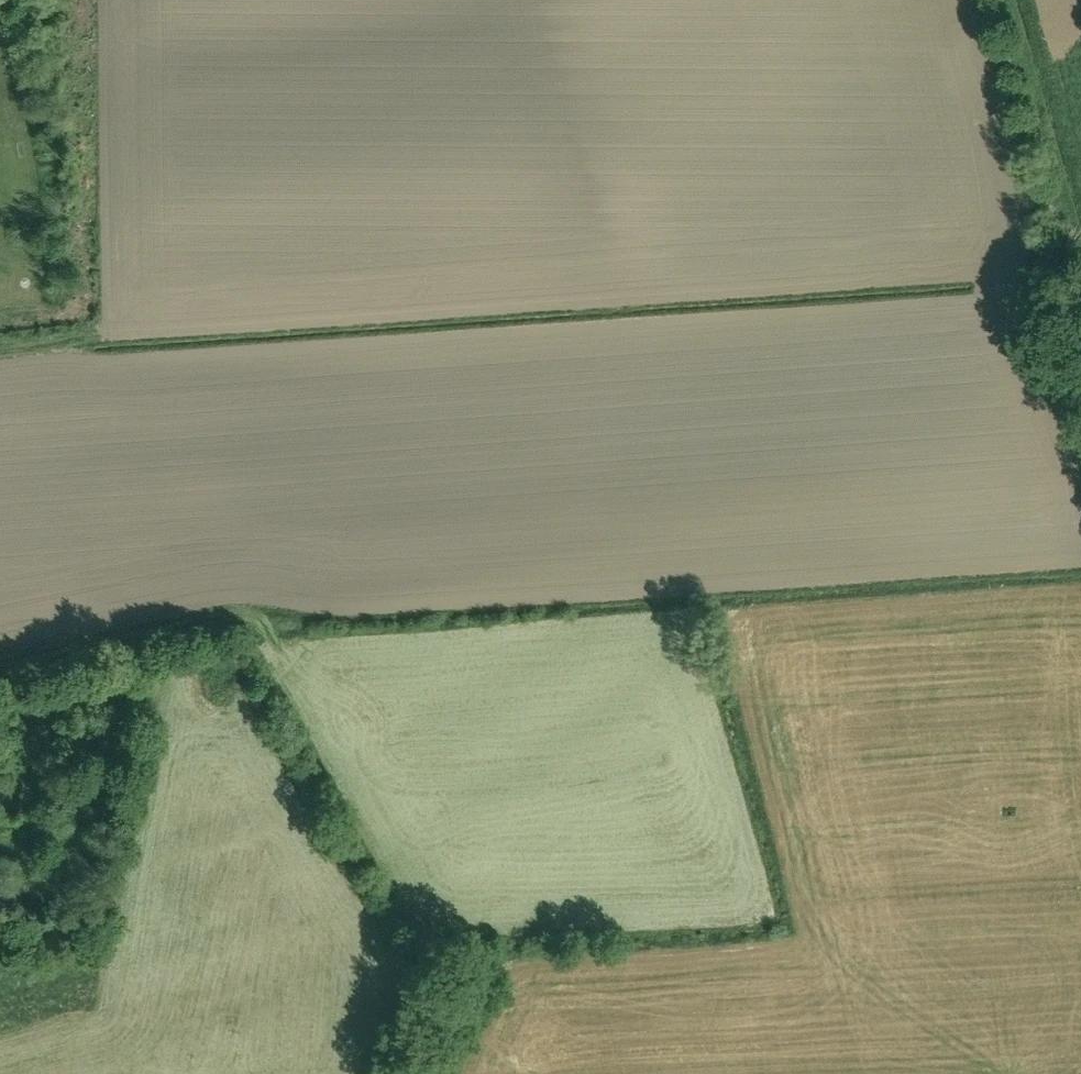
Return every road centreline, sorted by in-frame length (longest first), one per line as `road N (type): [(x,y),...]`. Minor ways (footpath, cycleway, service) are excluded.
road 1 (track): [(0,667),(243,618)]

